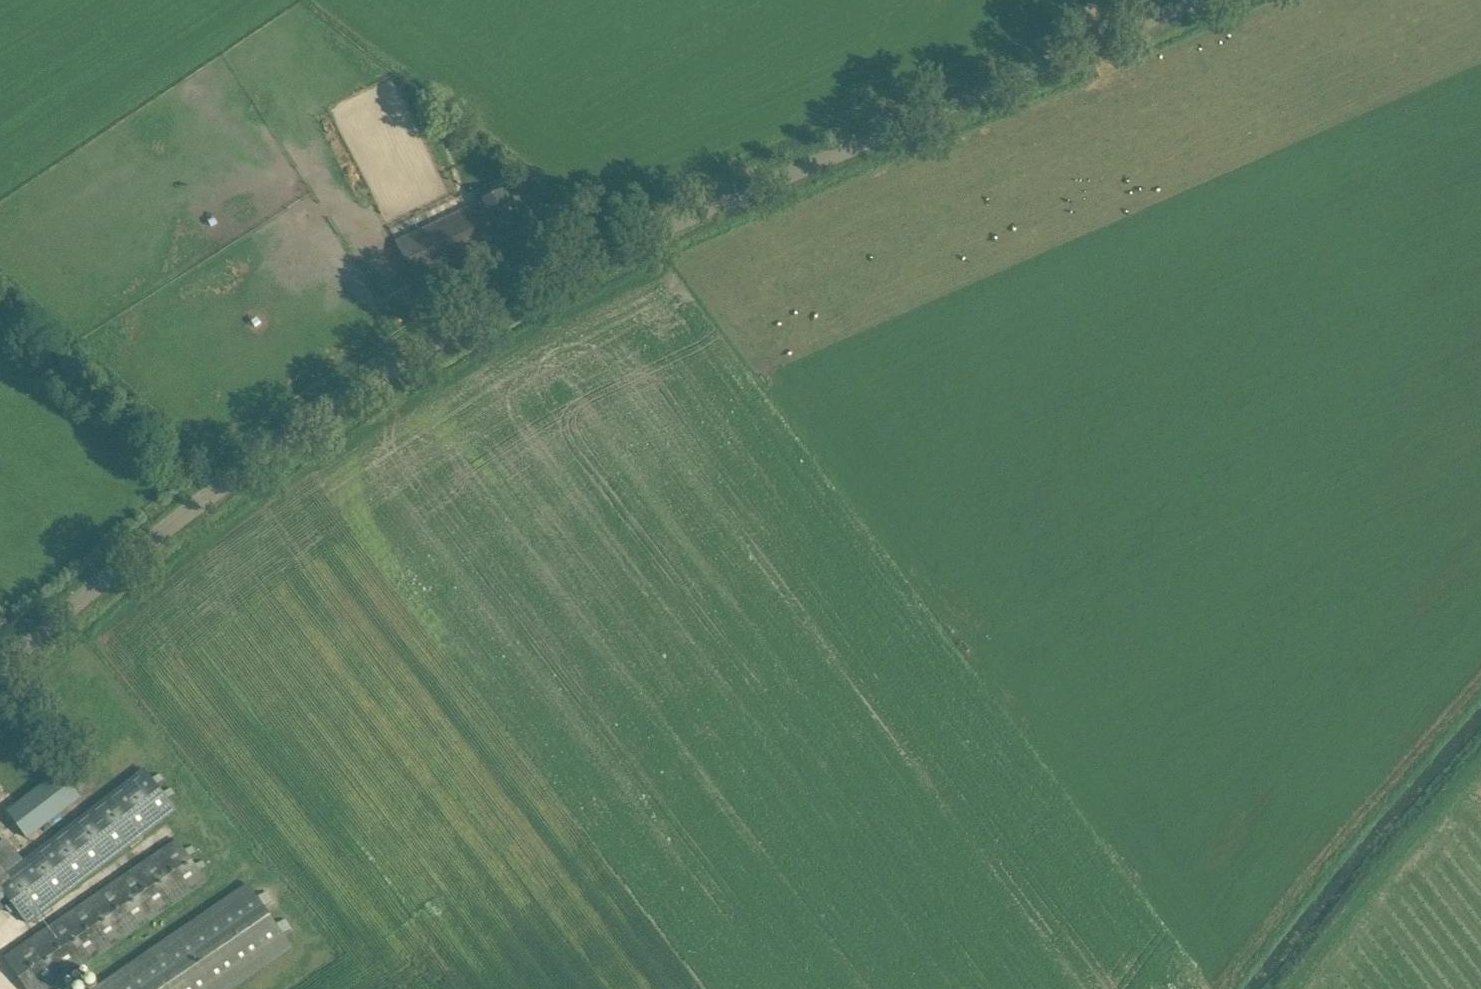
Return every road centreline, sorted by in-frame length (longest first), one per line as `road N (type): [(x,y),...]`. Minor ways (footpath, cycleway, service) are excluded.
road 1 (unclassified): [(0,665),(204,491),(488,307),(593,253),(1181,0)]

